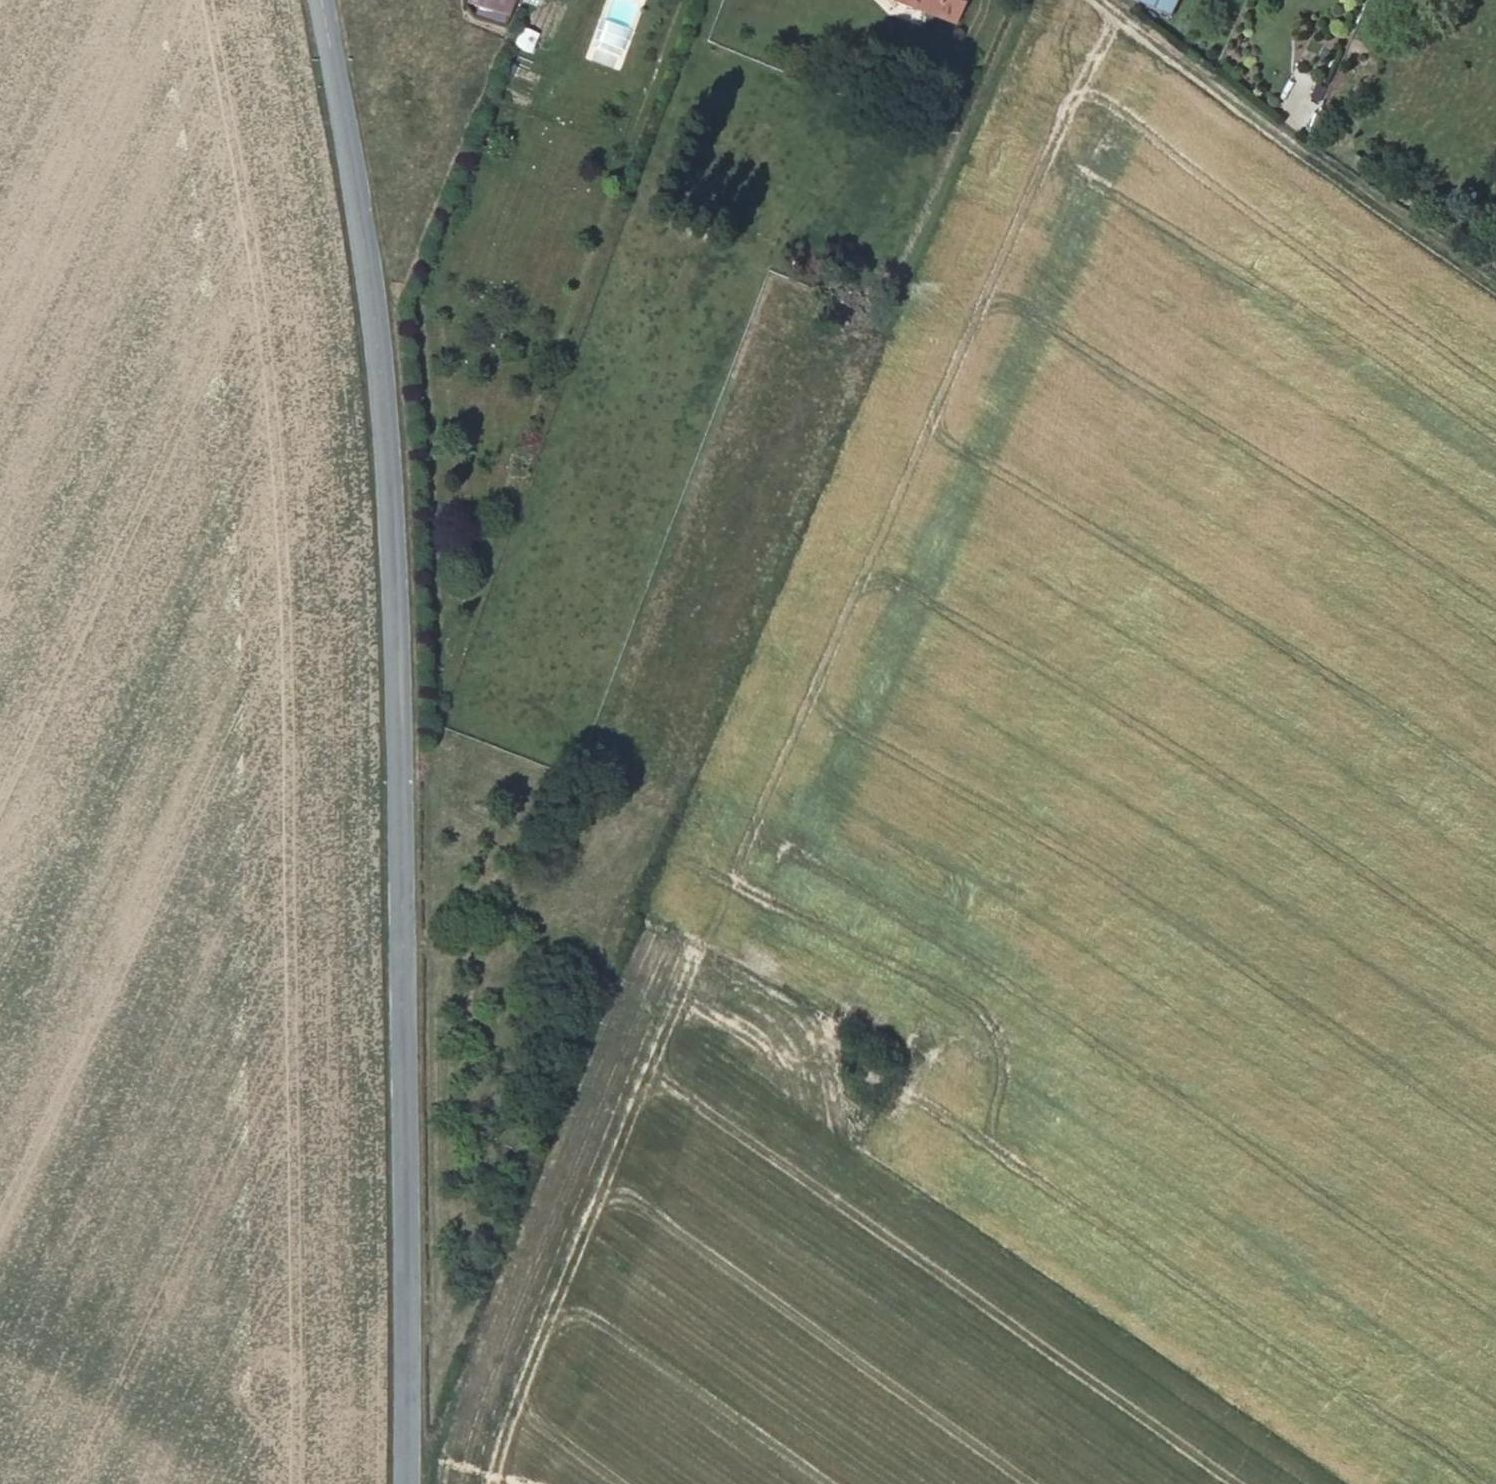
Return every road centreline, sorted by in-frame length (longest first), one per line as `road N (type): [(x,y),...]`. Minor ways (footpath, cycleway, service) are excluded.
road 1 (tertiary): [(321,0),(366,282),(389,500),(404,944),(409,1483)]
road 2 (track): [(1101,0),(1235,109),(1495,287)]

